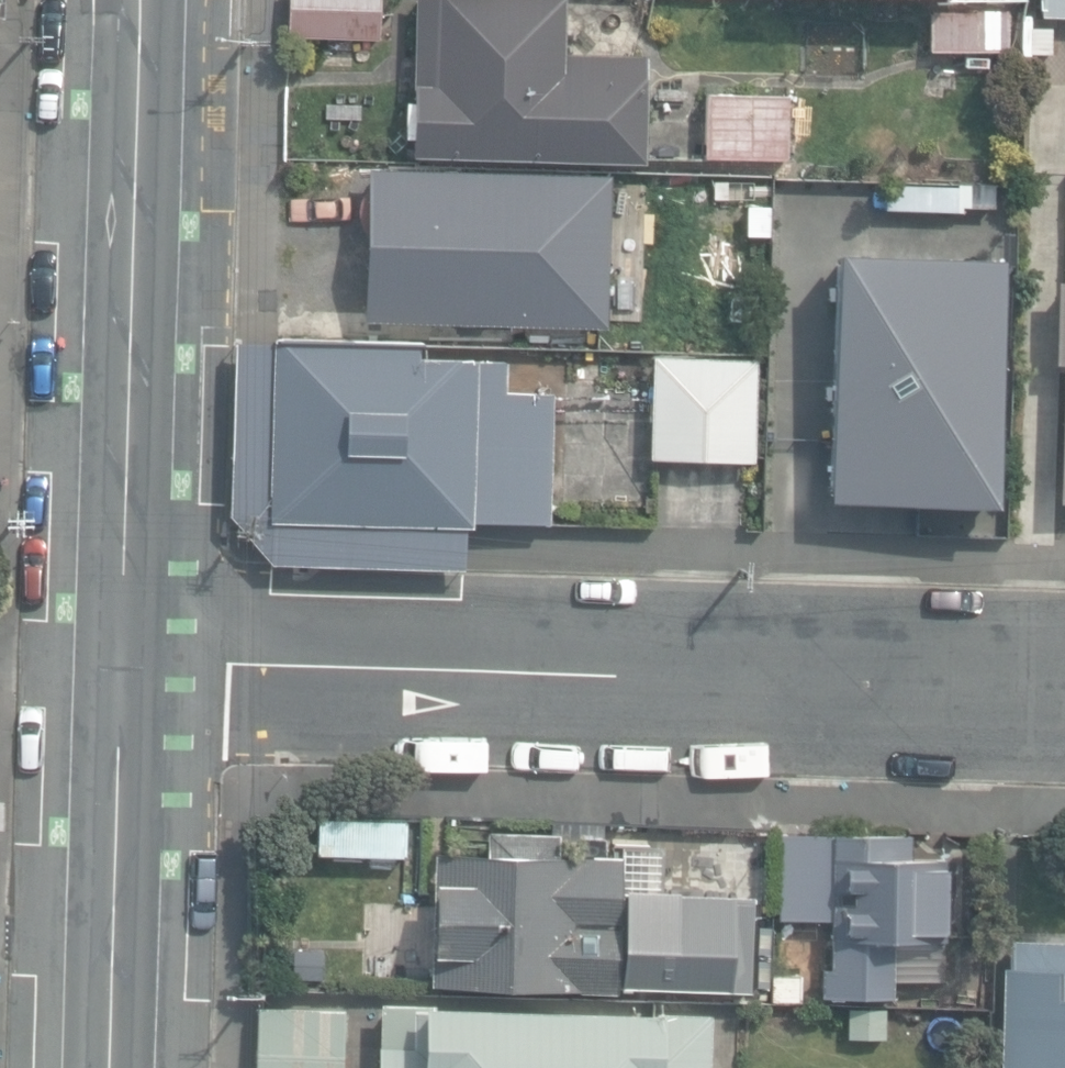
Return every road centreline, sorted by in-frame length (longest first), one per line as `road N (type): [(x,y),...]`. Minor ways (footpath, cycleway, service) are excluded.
road 1 (residential): [(125,653),(1064,675)]
road 2 (secondary): [(145,0),(125,653)]
road 3 (secondary): [(125,653),(110,1067)]

